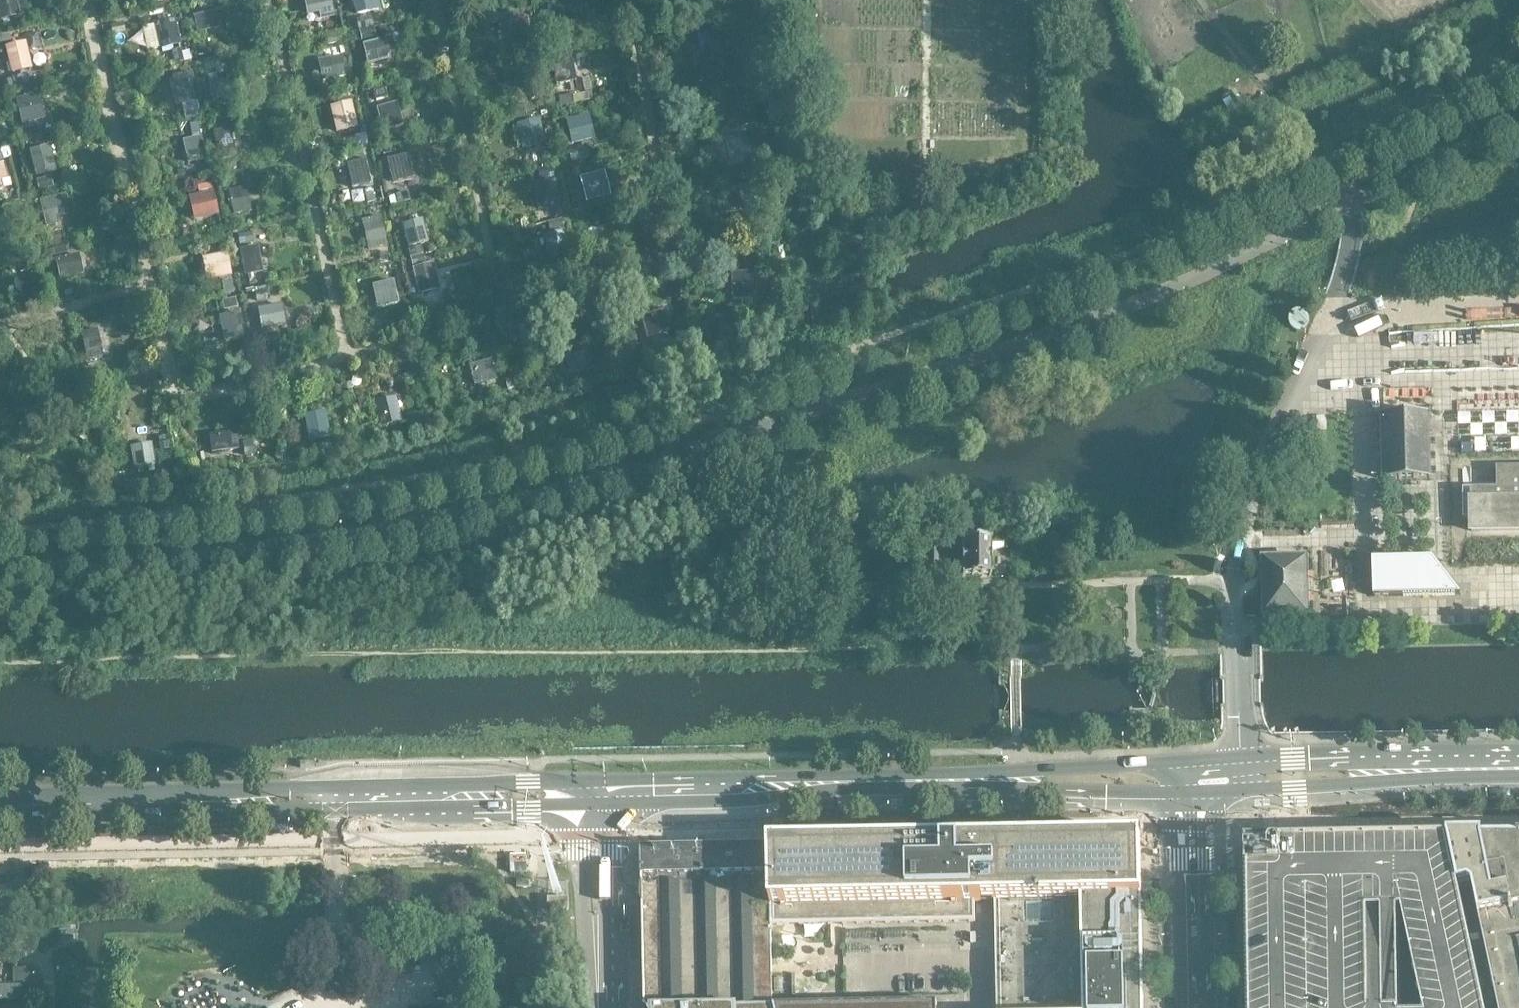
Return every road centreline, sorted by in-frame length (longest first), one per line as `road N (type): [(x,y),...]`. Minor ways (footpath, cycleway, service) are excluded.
road 1 (secondary): [(0,805),(580,793)]
road 2 (secondary): [(614,792),(1189,779)]
road 3 (residential): [(1330,316),(1284,406),(1241,535),(1233,581),(1242,776)]
road 4 (secondary): [(1242,776),(1518,768)]
road 5 (residential): [(1193,1007),(1189,779)]
road 6 (unclassified): [(615,1007),(614,792)]
road 7 (unclassified): [(580,793),(589,1007)]
road 8 (residential): [(1330,316),(1518,311)]

